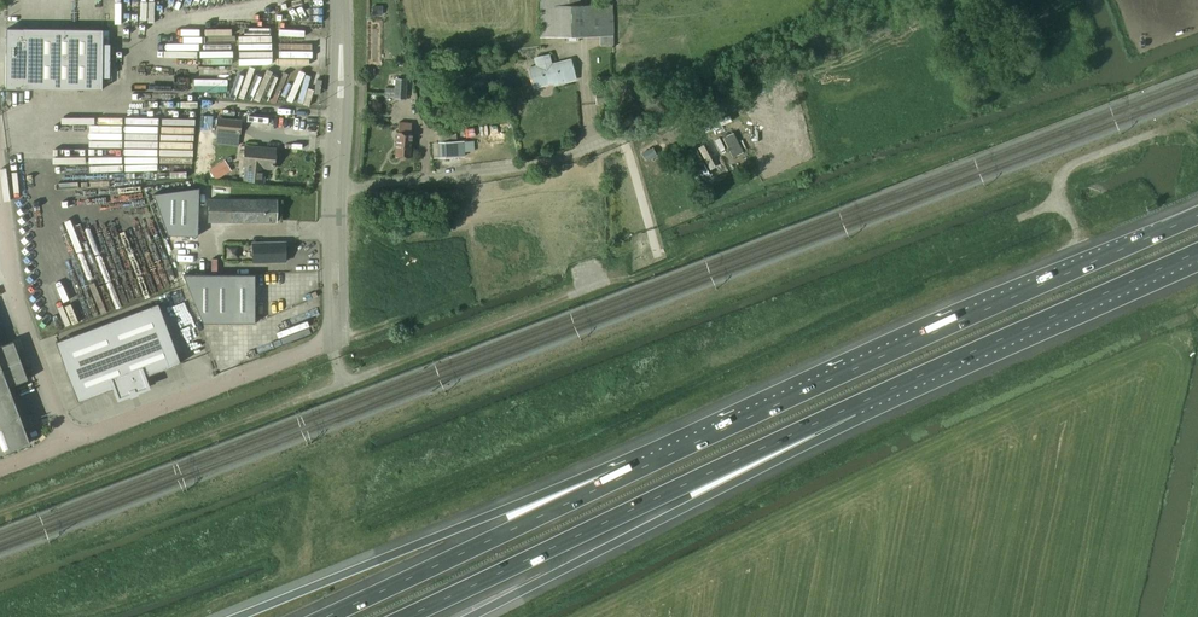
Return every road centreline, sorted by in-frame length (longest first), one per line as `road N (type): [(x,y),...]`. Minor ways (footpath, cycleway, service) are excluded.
road 1 (motorway): [(1197,214),(634,470)]
road 2 (motorway): [(404,616),(855,405)]
road 3 (motorway): [(474,616),(694,502),(855,405)]
road 4 (motorway): [(634,470),(503,509),(238,616)]
road 5 (motorway): [(855,405),(1197,250)]
road 6 (unclassified): [(335,189),(528,167),(669,114)]
road 7 (motorway): [(634,470),(325,616)]
road 8 (unclassified): [(334,338),(68,443)]
road 9 (unclassified): [(68,443),(13,300),(0,187)]
road 10 (unclassified): [(335,189),(339,0)]
road 11 (unclassified): [(334,338),(335,189)]

